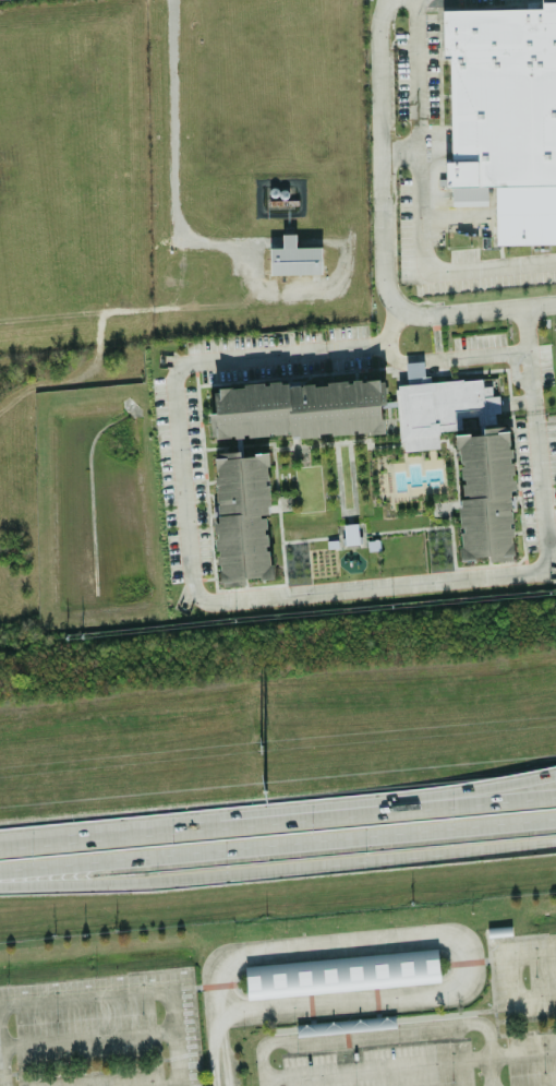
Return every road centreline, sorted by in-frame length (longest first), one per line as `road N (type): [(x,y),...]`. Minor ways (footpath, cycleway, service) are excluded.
road 1 (motorway): [(555,794),(0,846)]
road 2 (motorway): [(0,873),(555,822)]
road 3 (motorway): [(0,881),(165,880),(326,864)]
road 4 (motorway): [(555,775),(374,810)]
road 5 (motorway): [(419,856),(555,842)]

